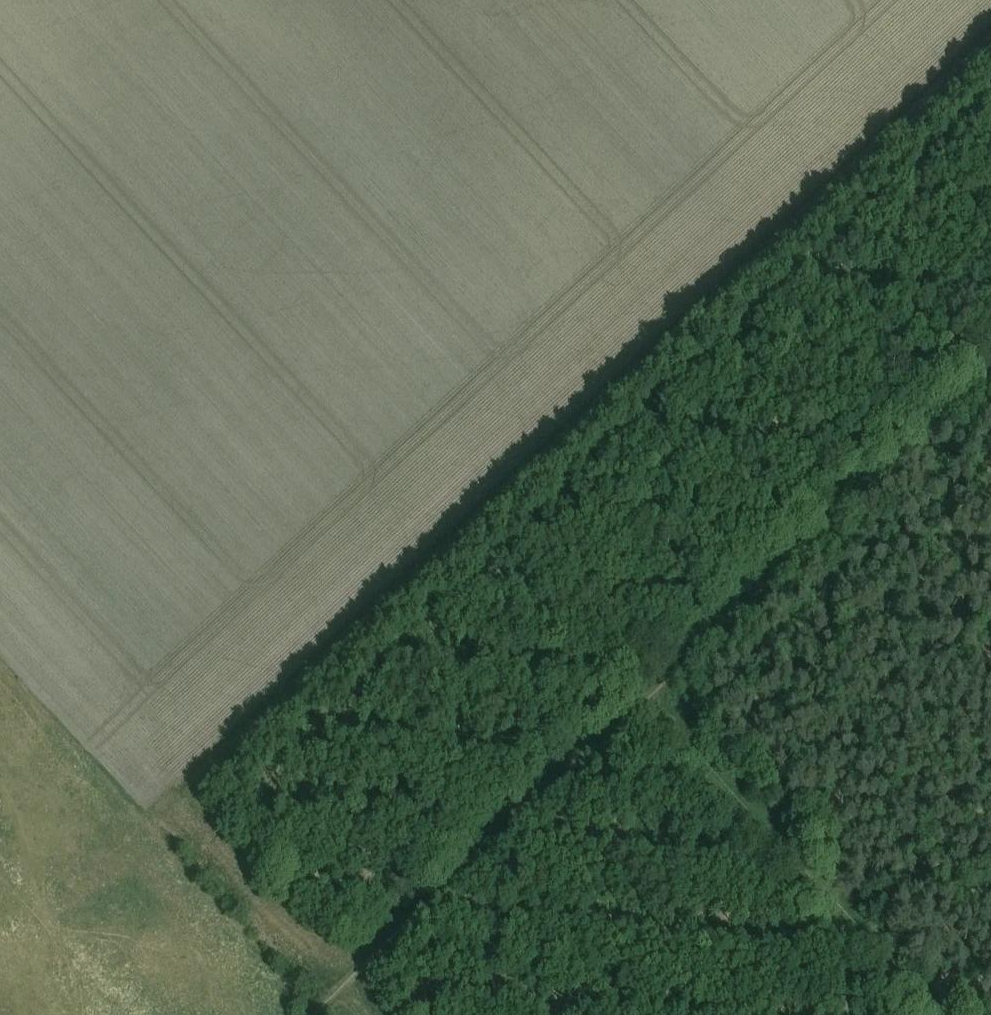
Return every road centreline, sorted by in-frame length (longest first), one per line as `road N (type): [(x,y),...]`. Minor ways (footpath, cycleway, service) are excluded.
road 1 (track): [(990,391),(573,772)]
road 2 (track): [(304,1014),(447,887)]
road 3 (track): [(447,887),(573,772)]

